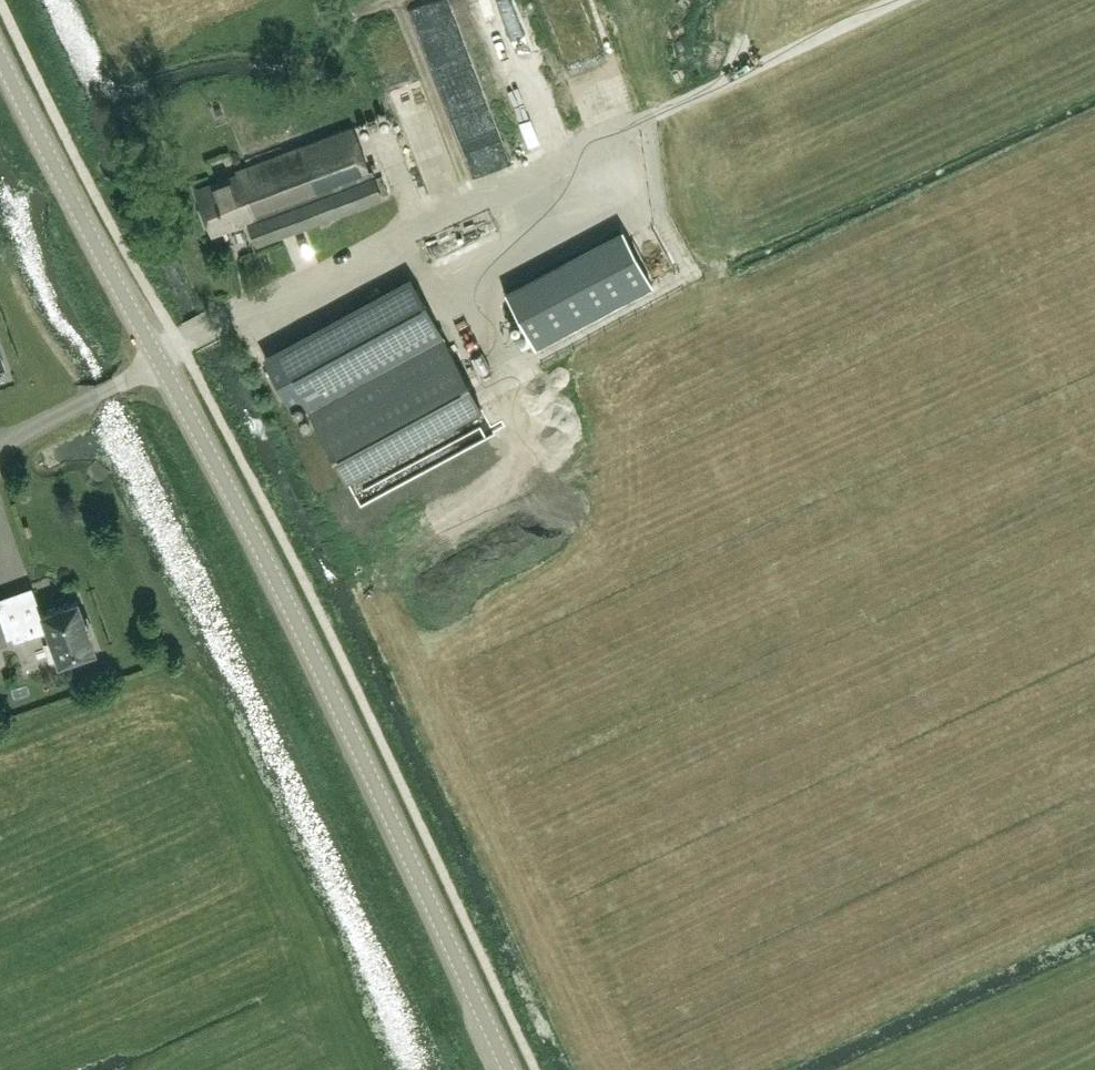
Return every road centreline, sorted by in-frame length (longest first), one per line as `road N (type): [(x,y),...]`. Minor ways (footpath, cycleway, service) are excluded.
road 1 (tertiary): [(509,1069),(261,547),(0,53)]
road 2 (track): [(896,0),(611,136)]

